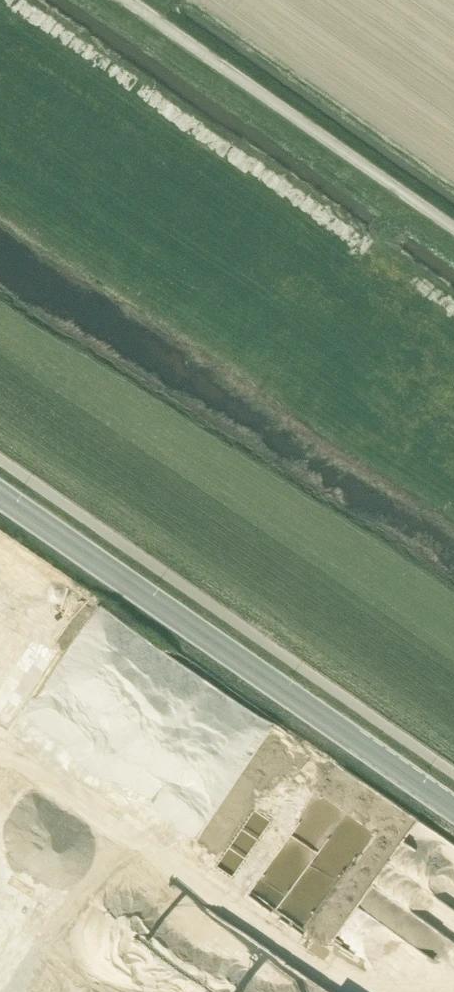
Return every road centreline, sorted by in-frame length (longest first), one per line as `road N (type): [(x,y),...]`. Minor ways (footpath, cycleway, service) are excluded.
road 1 (unclassified): [(453,811),(0,496)]
road 2 (unclassified): [(453,228),(128,0)]

